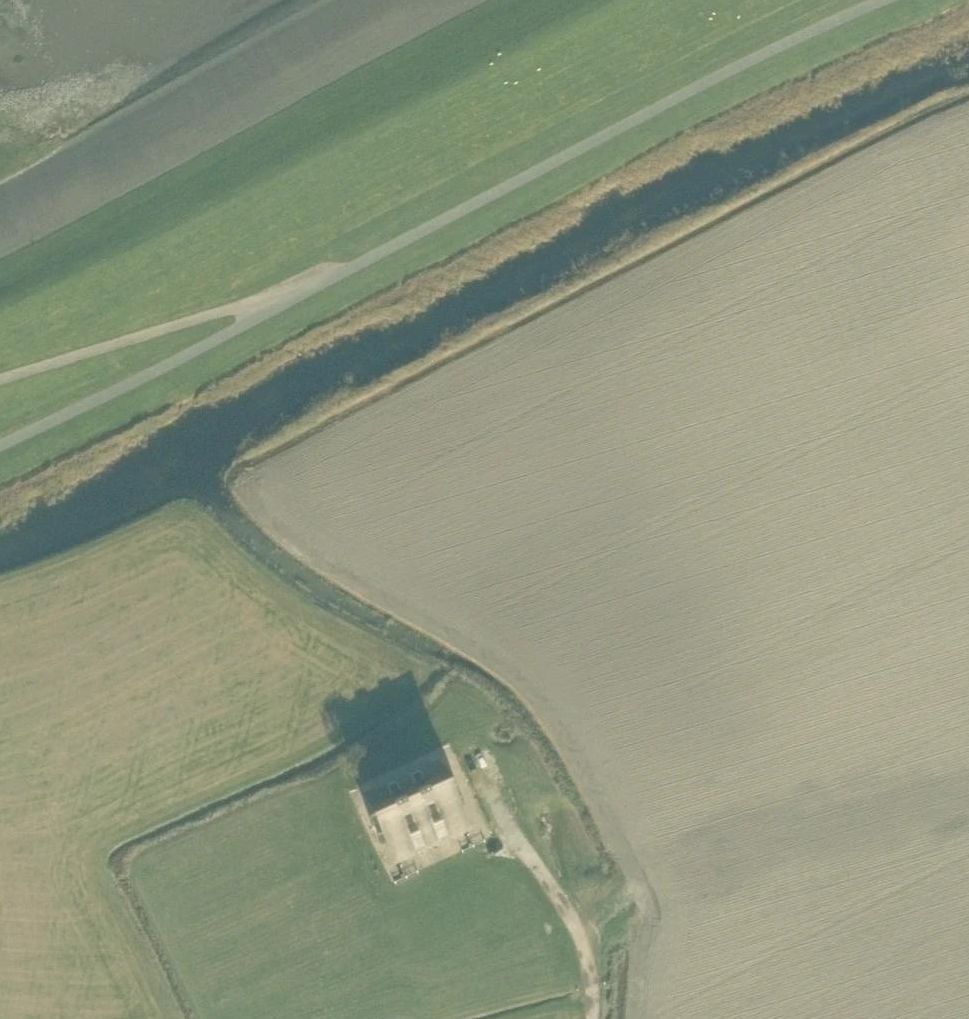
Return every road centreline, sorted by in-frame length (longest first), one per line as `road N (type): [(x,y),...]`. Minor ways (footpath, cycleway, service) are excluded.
road 1 (track): [(0,253),(481,0)]
road 2 (unclassified): [(591,1018),(585,941),(481,766)]

